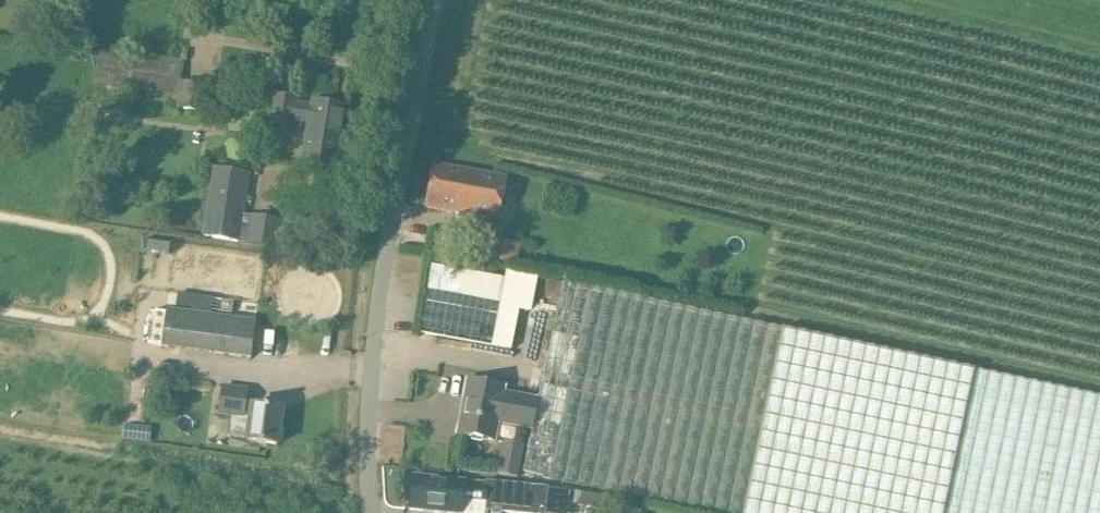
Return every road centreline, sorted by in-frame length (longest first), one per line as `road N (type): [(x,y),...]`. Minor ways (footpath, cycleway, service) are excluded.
road 1 (unclassified): [(375,512),(378,294),(438,0)]

